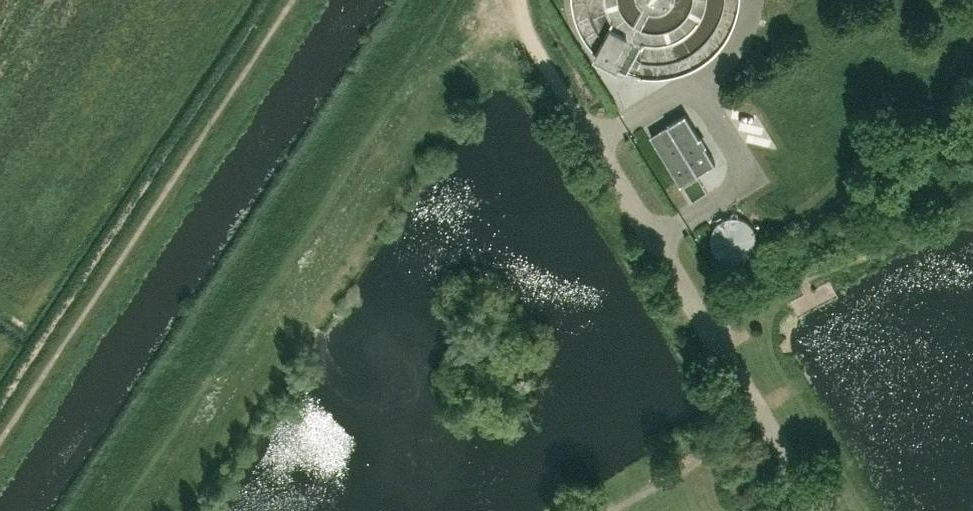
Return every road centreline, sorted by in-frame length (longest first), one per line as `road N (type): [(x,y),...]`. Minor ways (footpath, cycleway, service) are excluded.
road 1 (track): [(121,510),(404,85),(534,34)]
road 2 (track): [(292,0),(0,443)]
road 3 (residential): [(819,510),(582,120)]
road 4 (track): [(582,120),(541,51),(525,0)]

